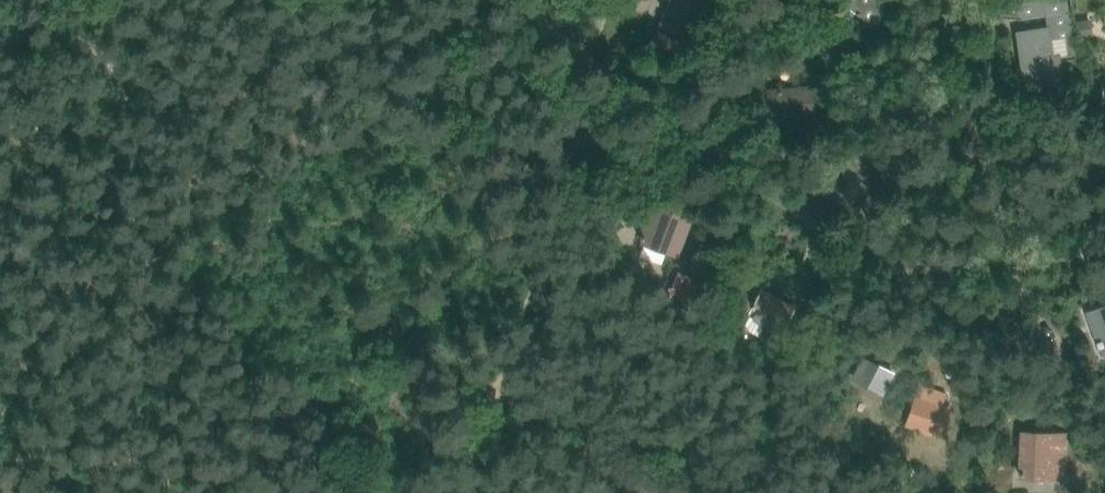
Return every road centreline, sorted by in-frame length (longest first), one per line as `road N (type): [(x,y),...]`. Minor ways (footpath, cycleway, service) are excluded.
road 1 (track): [(1026,266),(903,270),(781,245),(635,166),(555,87),(533,0)]
road 2 (track): [(958,0),(1026,266)]

